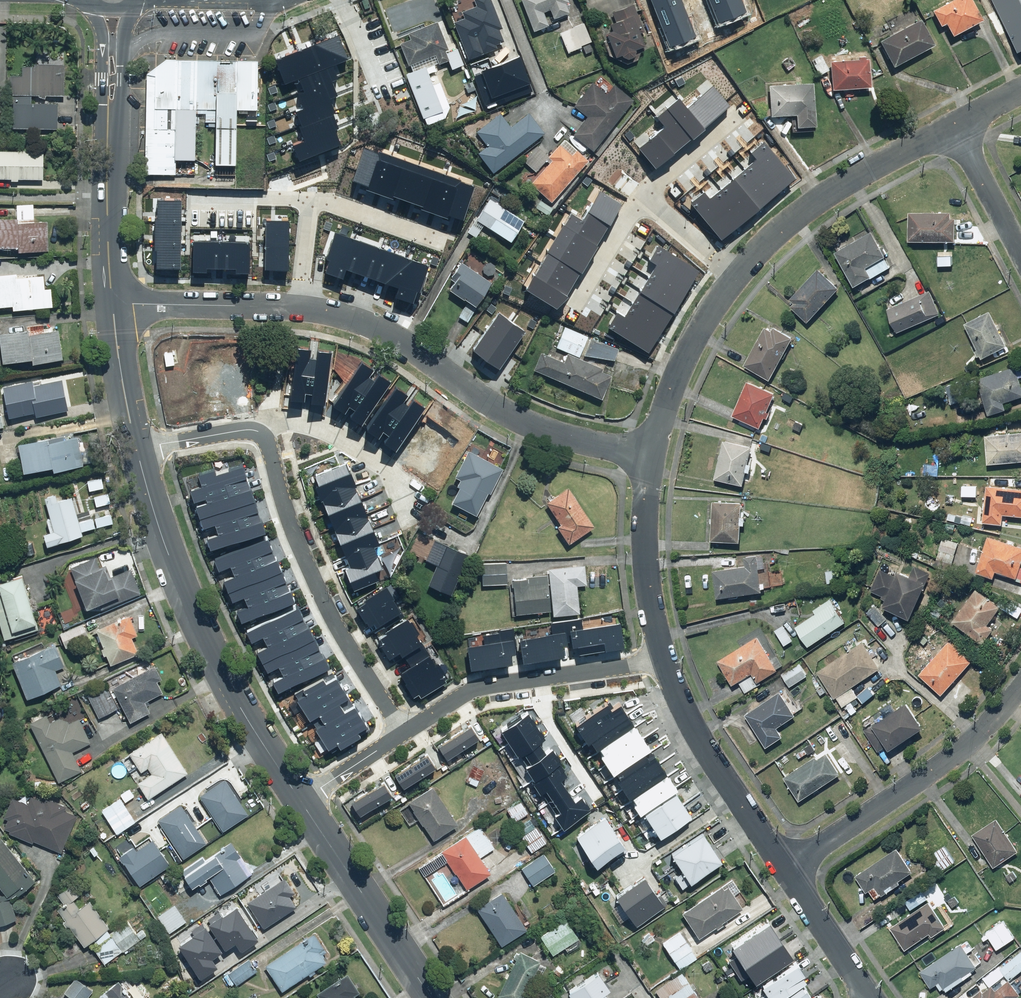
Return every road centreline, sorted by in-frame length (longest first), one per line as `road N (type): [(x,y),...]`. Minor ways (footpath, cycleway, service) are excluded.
road 1 (residential): [(653,456),(515,413),(386,333),(340,316),(302,307),(111,304)]
road 2 (residential): [(957,125),(839,187),(749,261),(695,337),(653,456)]
road 3 (tertiary): [(300,800),(250,723),(186,595),(137,448)]
road 4 (residential): [(259,432),(325,603),(404,733)]
road 5 (residential): [(1020,683),(976,734),(789,869)]
road 6 (residential): [(404,733),(483,688),(664,659)]
road 7 (residential): [(664,659),(707,754),(789,869)]
road 8 (tertiary): [(431,997),(300,800)]
road 9 (residential): [(653,456),(646,551),(664,659)]
road 10 (residential): [(414,517),(385,467),(339,436),(279,420),(259,432)]
road 11 (tertiary): [(111,304),(110,116)]
road 12 (residential): [(789,869),(870,997)]
road 13 (tertiary): [(137,448),(111,304)]
road 14 (residential): [(957,125),(1020,247)]
road 15 (residential): [(300,800),(404,733)]
road 16 (residential): [(137,448),(259,432)]

